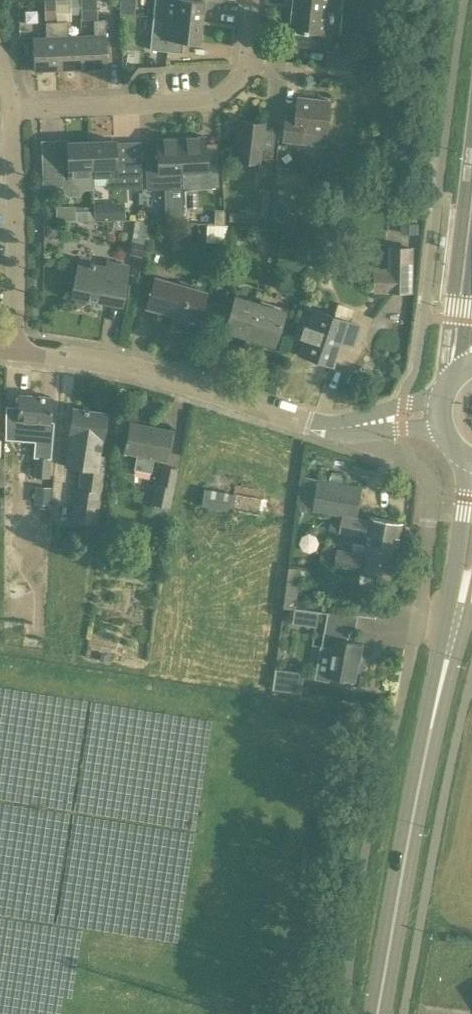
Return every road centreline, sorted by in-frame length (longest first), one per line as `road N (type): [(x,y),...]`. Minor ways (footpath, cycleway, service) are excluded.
road 1 (primary): [(376,1013),(461,593)]
road 2 (tertiary): [(365,424),(310,423),(168,378),(15,348)]
road 3 (residential): [(11,111),(217,100),(248,65),(255,0)]
road 4 (residential): [(15,348),(11,111)]
road 5 (primary): [(470,458),(455,561),(461,593)]

